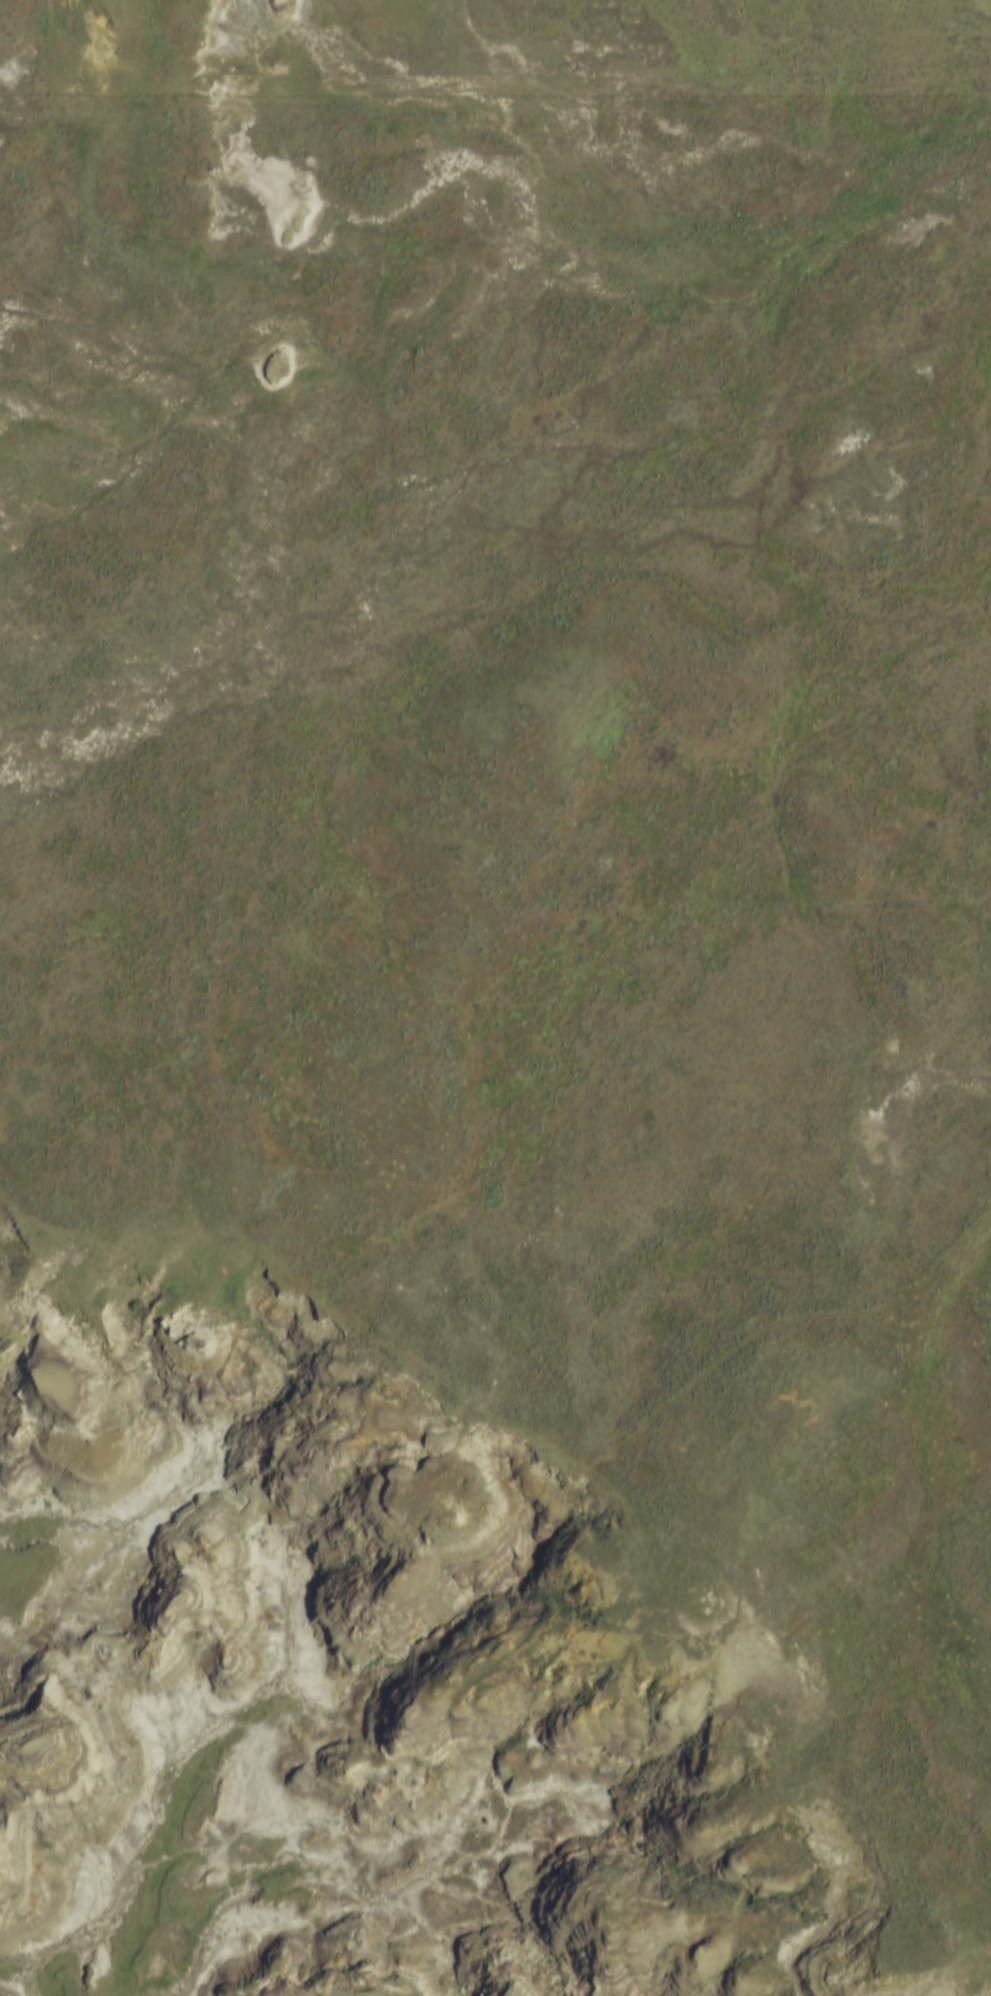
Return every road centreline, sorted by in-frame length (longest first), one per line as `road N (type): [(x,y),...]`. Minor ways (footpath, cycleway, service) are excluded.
road 1 (track): [(990,1559),(855,1614),(763,1602),(671,1553),(547,1349),(449,1281),(240,1195),(80,1041)]

